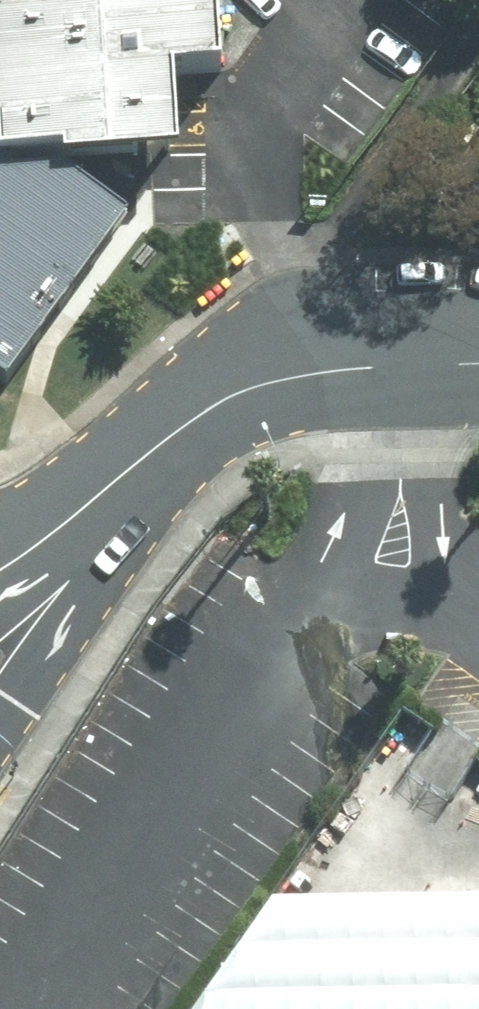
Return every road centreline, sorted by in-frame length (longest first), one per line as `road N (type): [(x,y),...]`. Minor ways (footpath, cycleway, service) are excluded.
road 1 (secondary): [(210,409),(0,732)]
road 2 (tertiary): [(478,365),(302,377),(239,392),(210,409)]
road 3 (tertiary): [(210,409),(0,569)]

